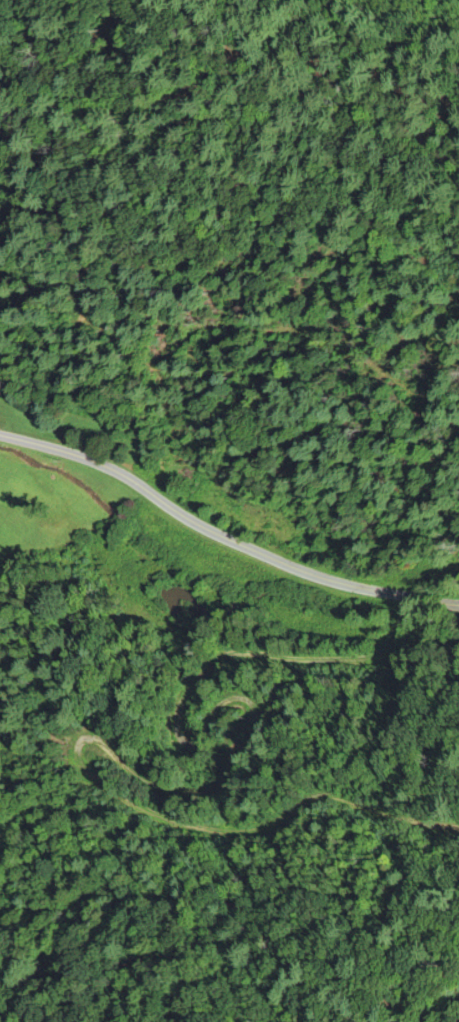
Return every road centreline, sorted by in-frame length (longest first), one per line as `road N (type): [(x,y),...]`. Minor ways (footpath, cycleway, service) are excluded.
road 1 (residential): [(0,434),(125,474),(186,519),(281,563),(458,604)]

